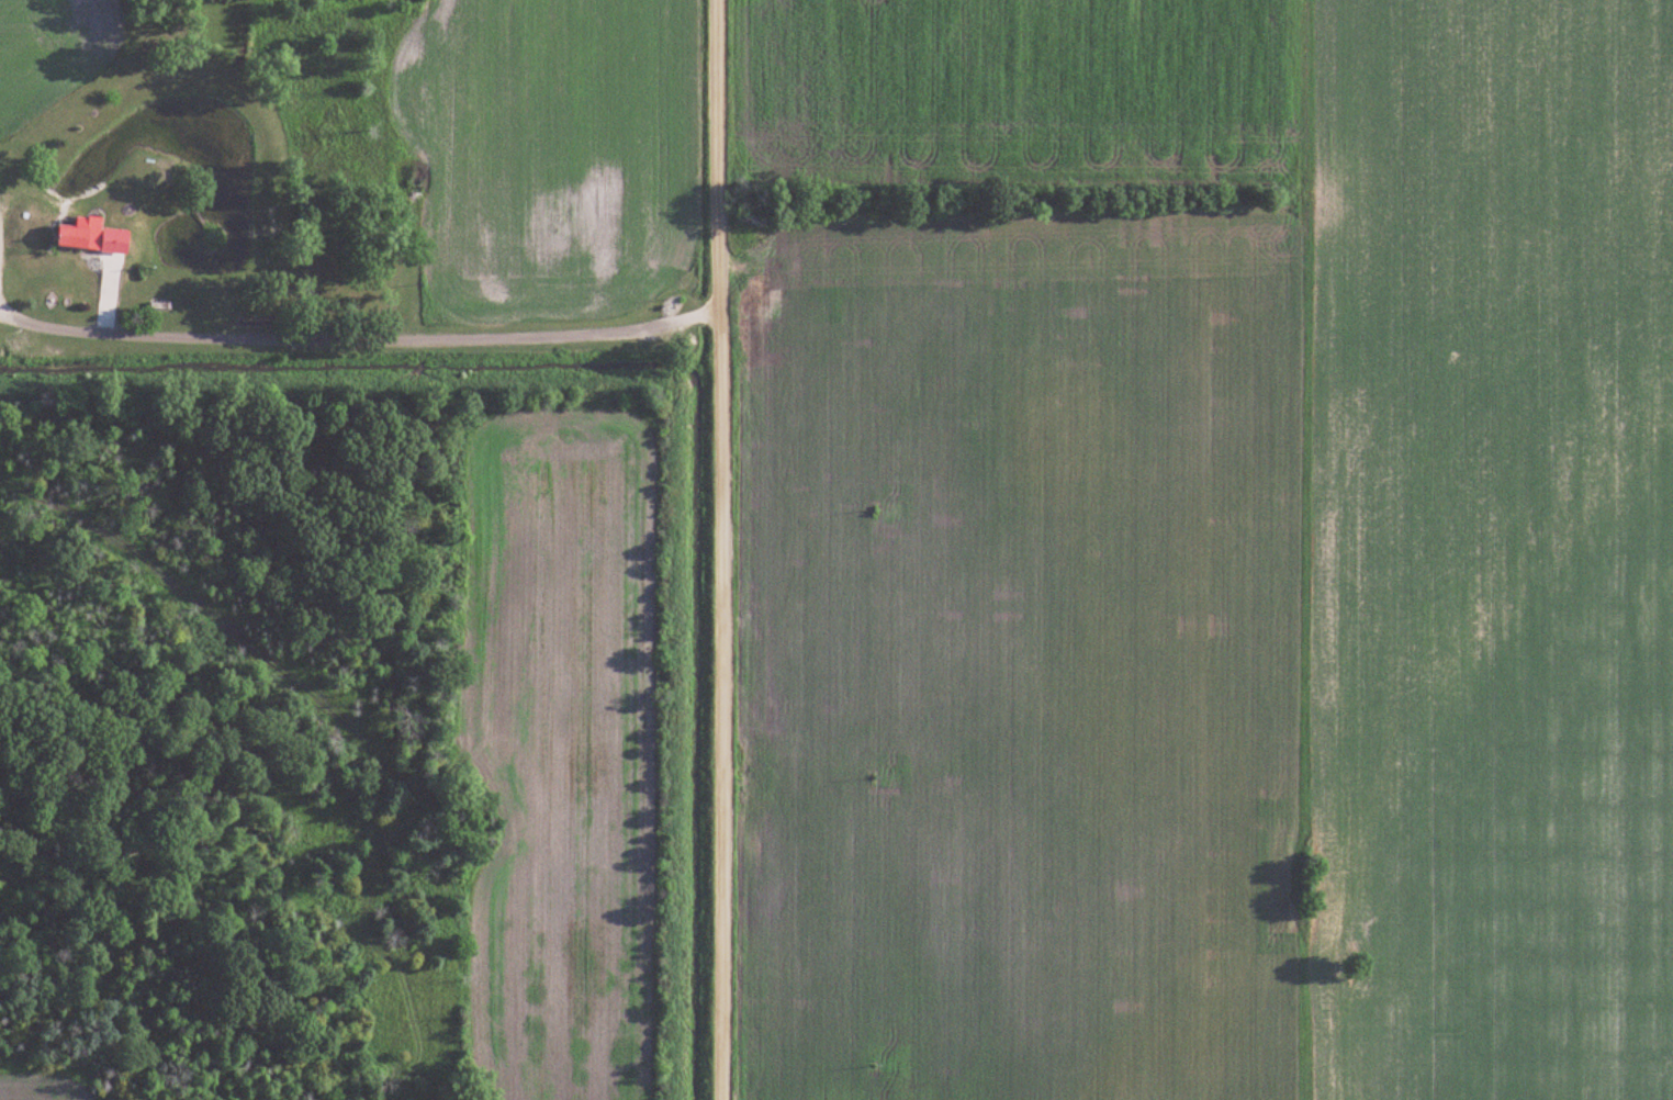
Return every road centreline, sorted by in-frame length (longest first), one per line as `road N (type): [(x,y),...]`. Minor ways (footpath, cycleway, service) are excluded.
road 1 (residential): [(715,1099),(730,470),(716,359),(714,0)]

